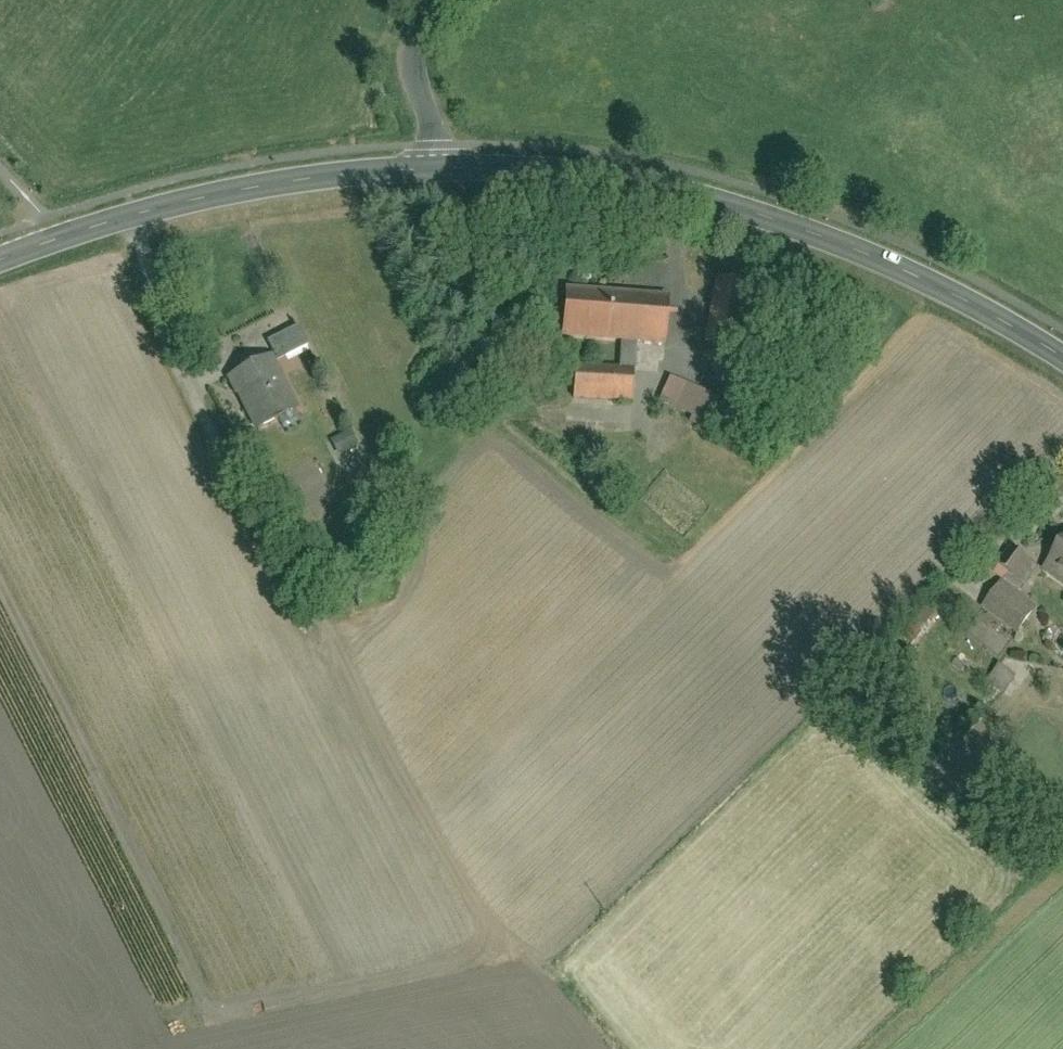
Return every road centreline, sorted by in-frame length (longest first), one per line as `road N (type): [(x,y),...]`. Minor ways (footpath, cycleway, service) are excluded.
road 1 (tertiary): [(442,169),(640,184),(718,204),(869,255),(1062,358)]
road 2 (tertiary): [(0,263),(148,212),(234,193),(442,169)]
road 3 (unclassified): [(442,169),(419,62),(451,0)]

